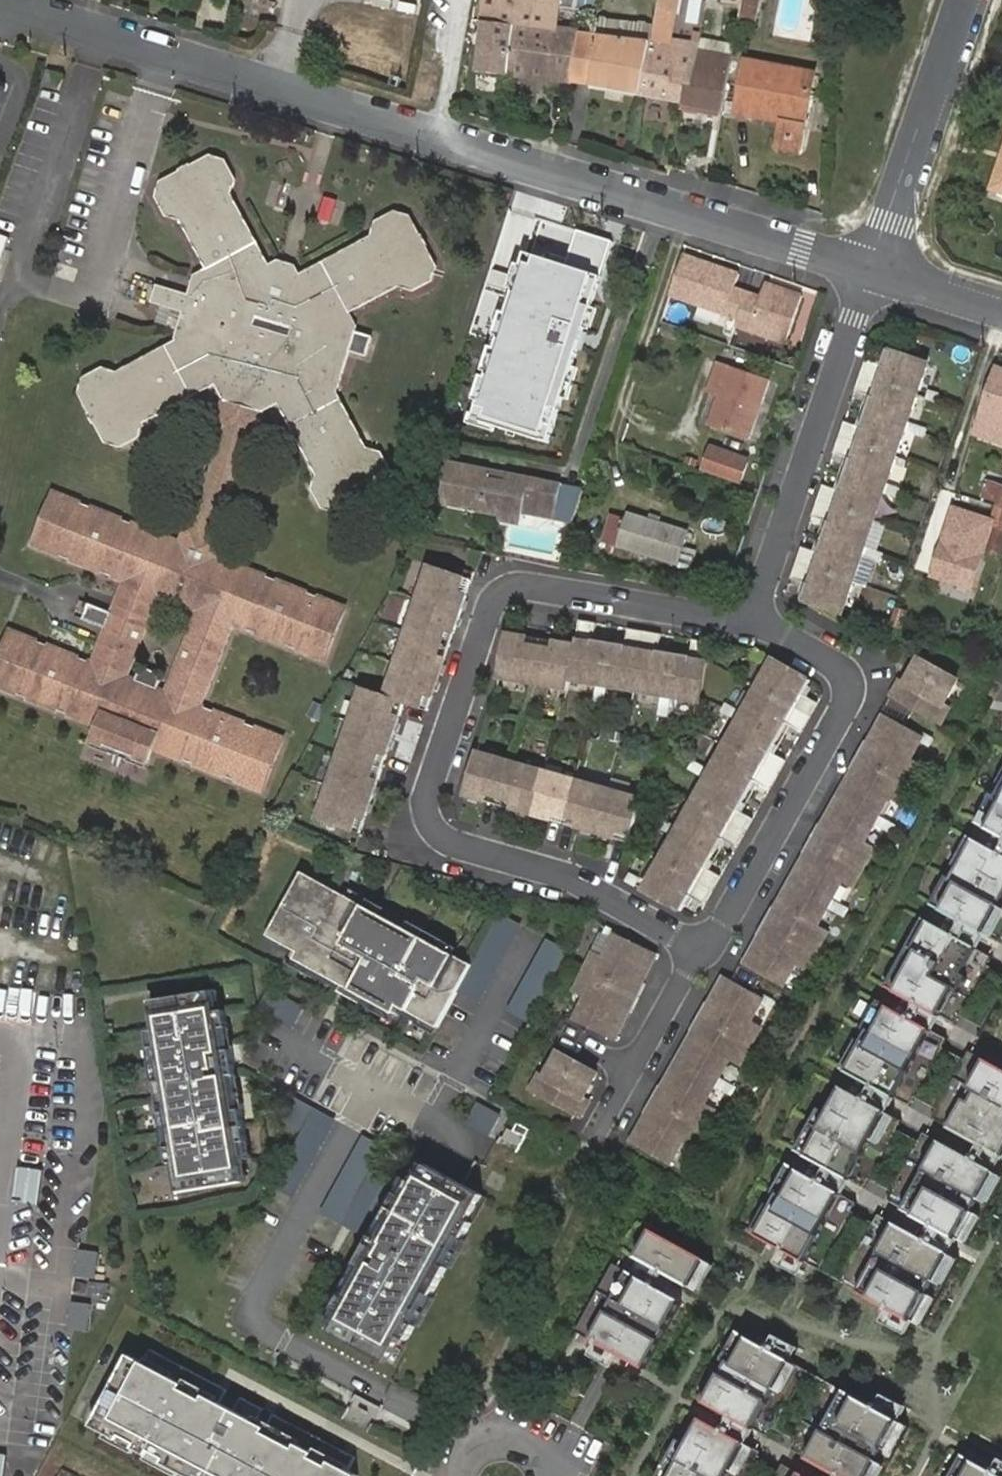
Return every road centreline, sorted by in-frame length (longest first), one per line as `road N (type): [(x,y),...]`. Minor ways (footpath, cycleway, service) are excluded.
road 1 (residential): [(700,947),(571,879),(455,845),(434,833),(424,791),(491,605),(504,589),(522,585),(757,620)]
road 2 (unclassified): [(441,134),(0,6)]
road 3 (unclassified): [(875,266),(441,134)]
road 4 (residential): [(700,947),(728,925),(851,685),(841,670),(757,620)]
road 5 (residential): [(757,620),(875,266)]
road 6 (residential): [(968,0),(875,266)]
road 7 (residential): [(595,1133),(700,947)]
road 8 (residential): [(466,0),(441,134)]
road 9 (tertiary): [(1001,307),(875,266)]
road 10 (residential): [(560,1475),(544,1445),(512,1430),(463,1449)]

